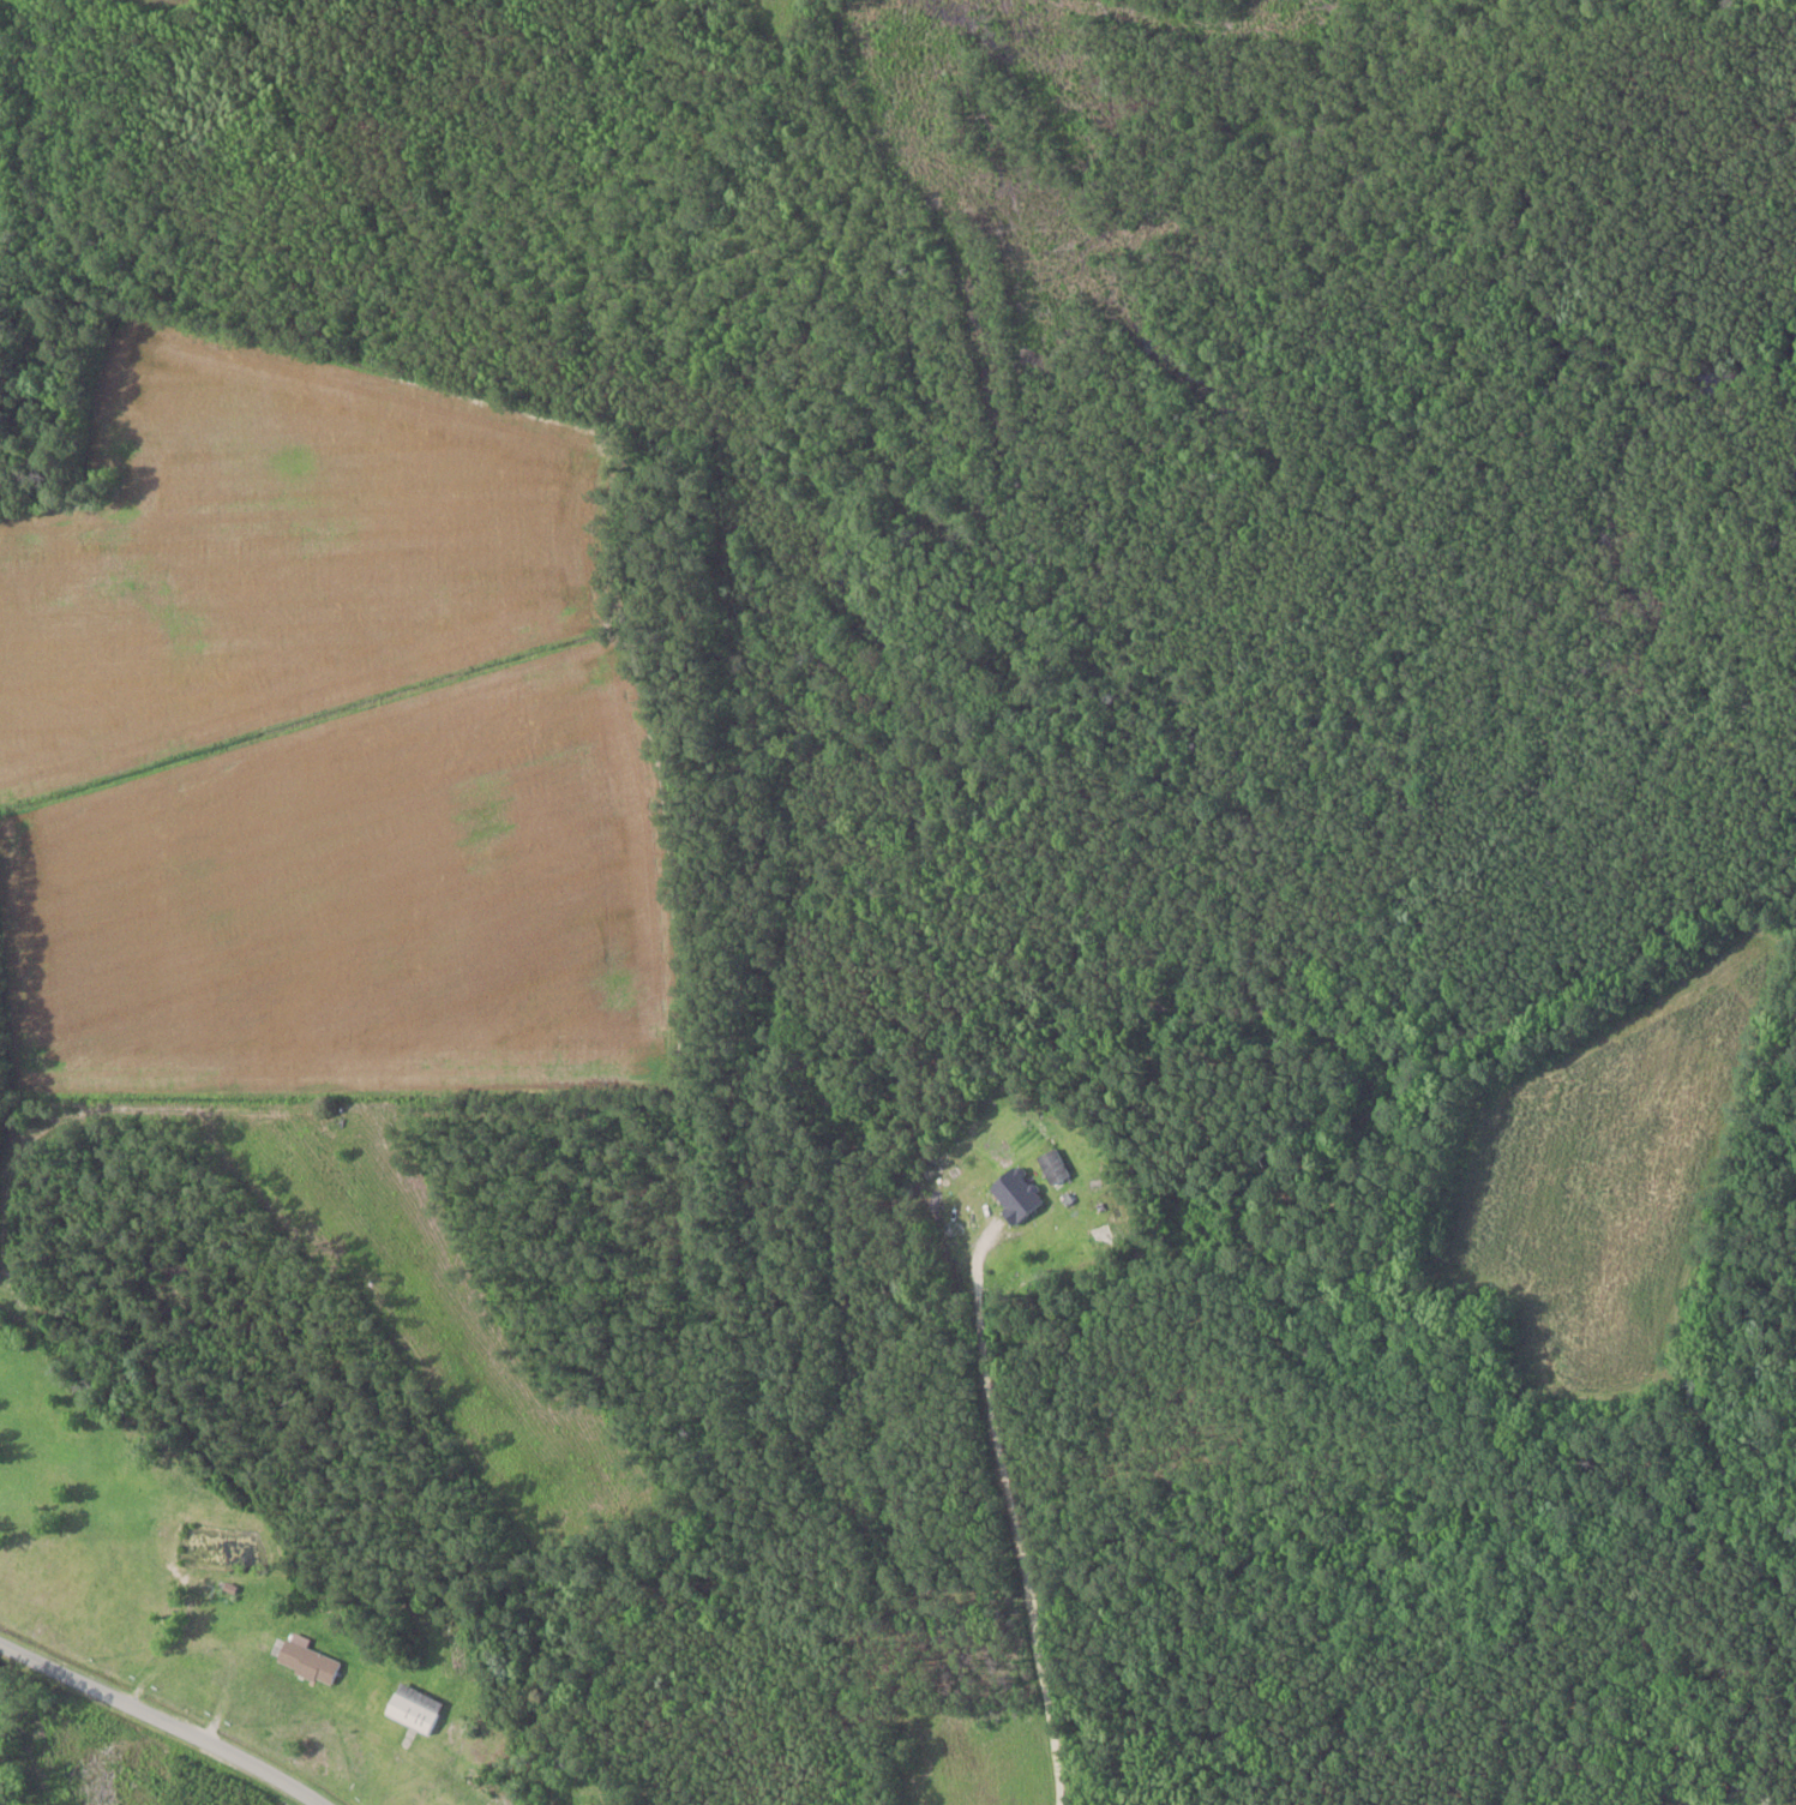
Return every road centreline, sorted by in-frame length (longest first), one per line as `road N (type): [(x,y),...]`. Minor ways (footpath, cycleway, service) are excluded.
road 1 (residential): [(0,1649),(315,1804)]

